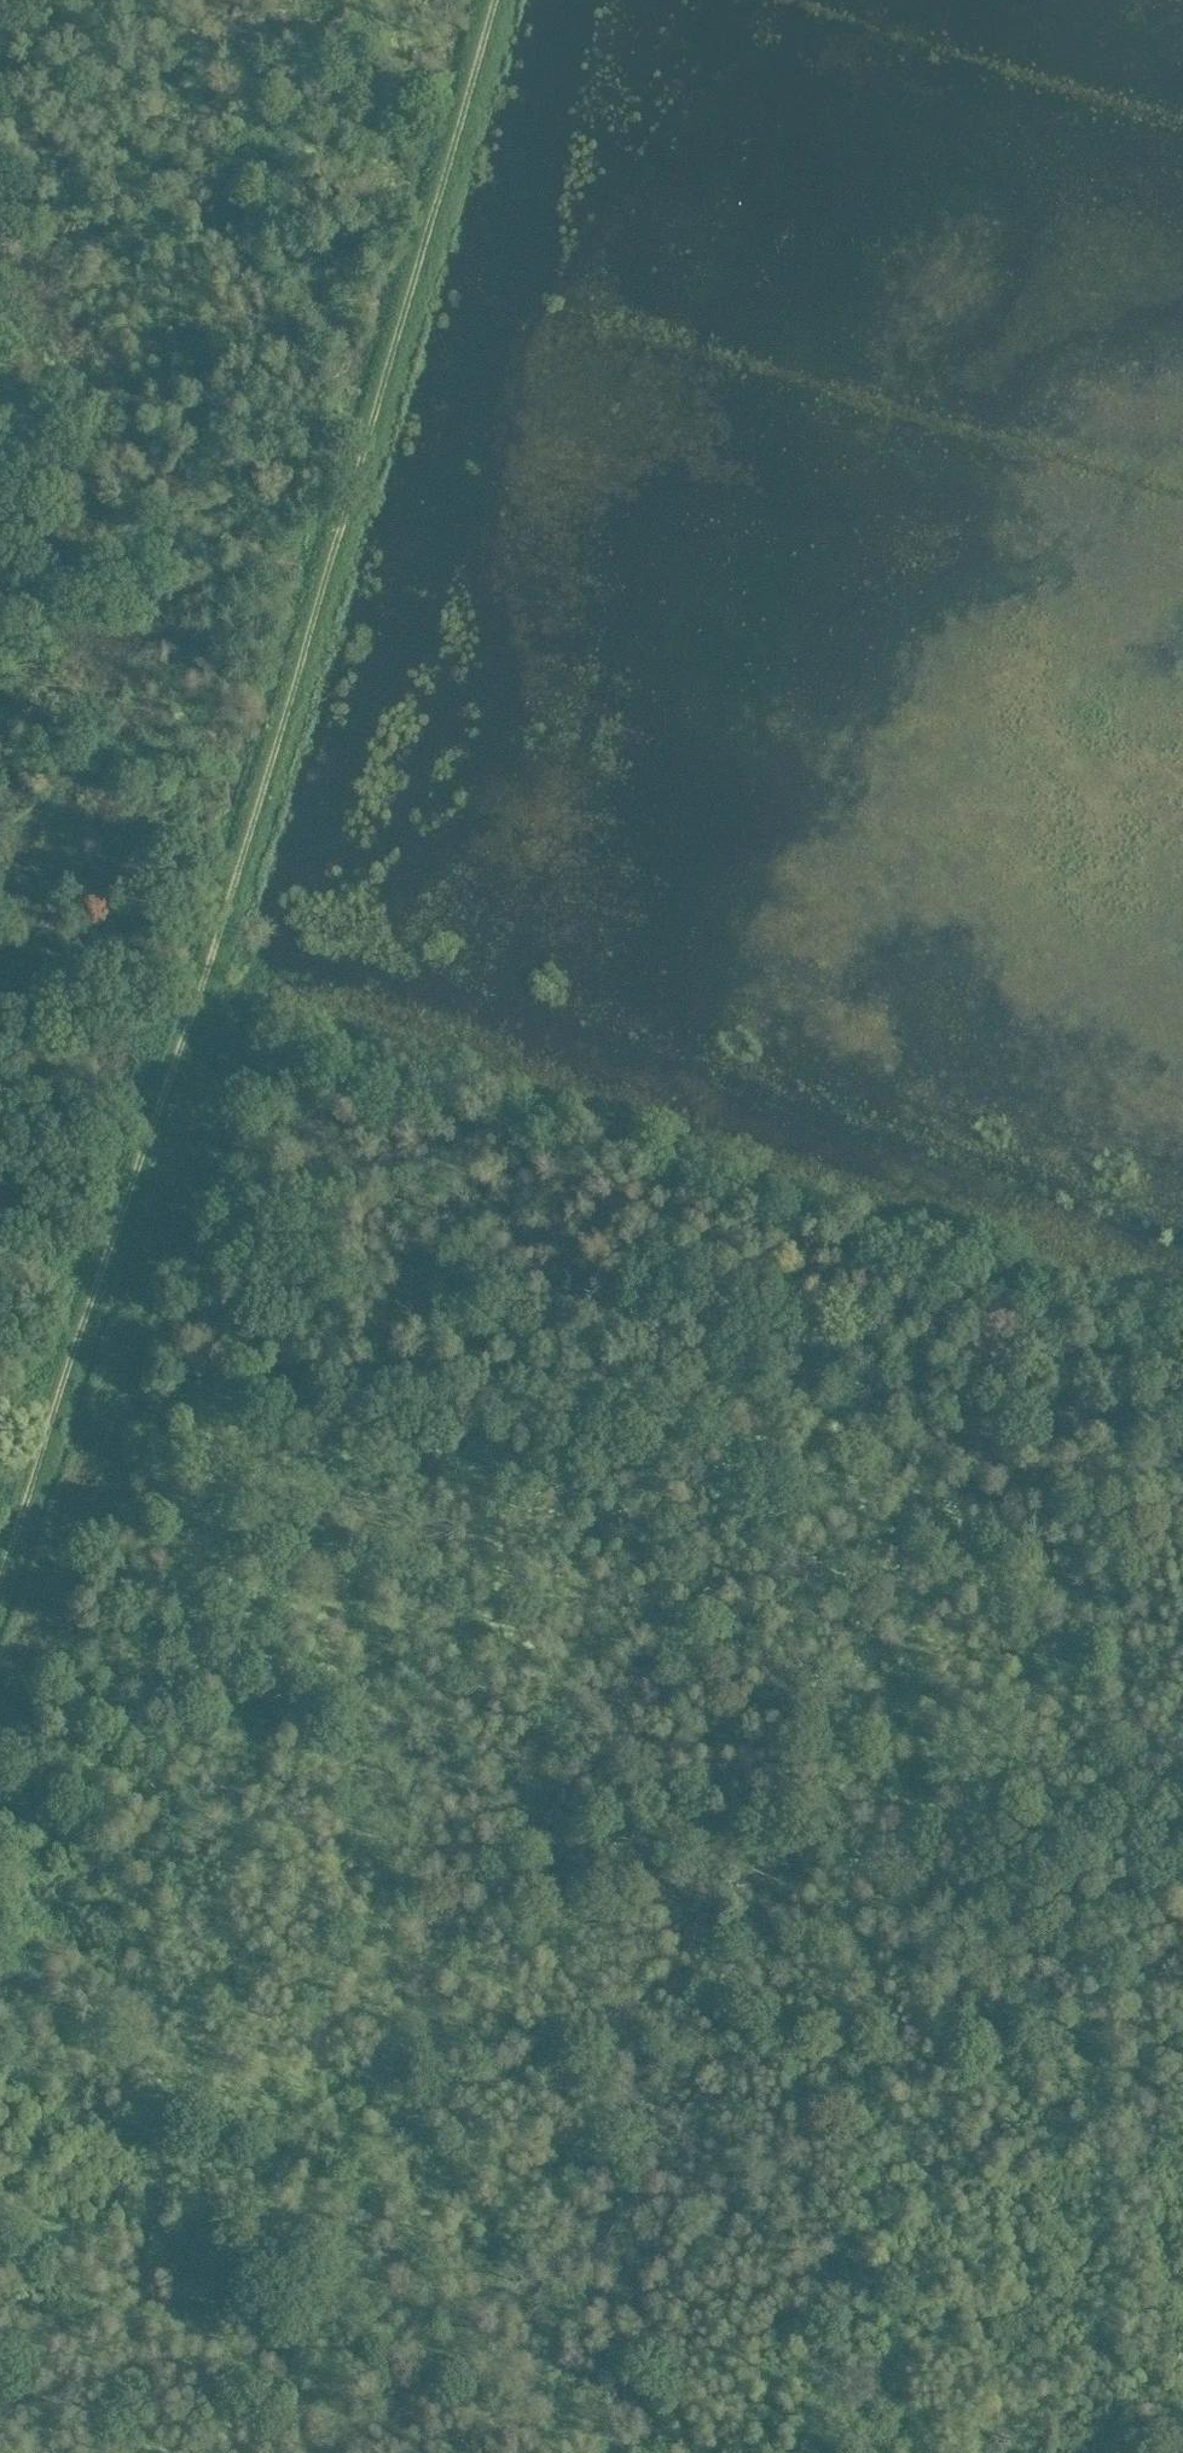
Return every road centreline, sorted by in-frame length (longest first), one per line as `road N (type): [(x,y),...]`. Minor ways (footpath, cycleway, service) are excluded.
road 1 (track): [(497,0),(206,1002)]
road 2 (track): [(206,1002),(113,1289),(0,1582)]

